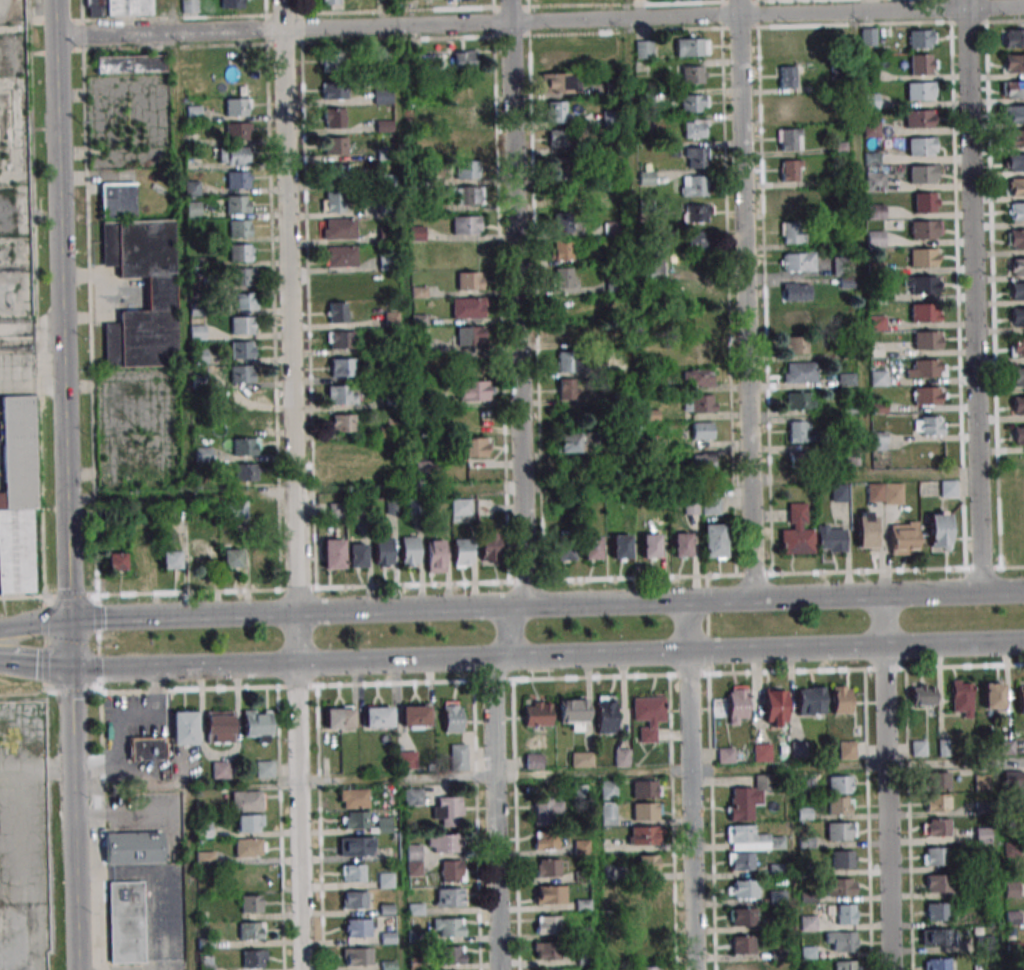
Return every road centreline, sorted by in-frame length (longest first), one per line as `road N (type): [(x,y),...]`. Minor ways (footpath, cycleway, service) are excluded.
road 1 (secondary): [(1023,591),(68,621),(0,635)]
road 2 (tertiary): [(77,969),(54,0)]
road 3 (residential): [(280,0),(303,969)]
road 4 (residential): [(514,969),(499,0)]
road 5 (residential): [(55,38),(1023,6)]
road 6 (secondary): [(70,668),(1023,643)]
road 7 (residential): [(734,0),(747,600)]
road 8 (residential): [(980,592),(965,0)]
road 9 (residential): [(891,969),(883,648)]
road 10 (residential): [(687,653),(695,969)]

